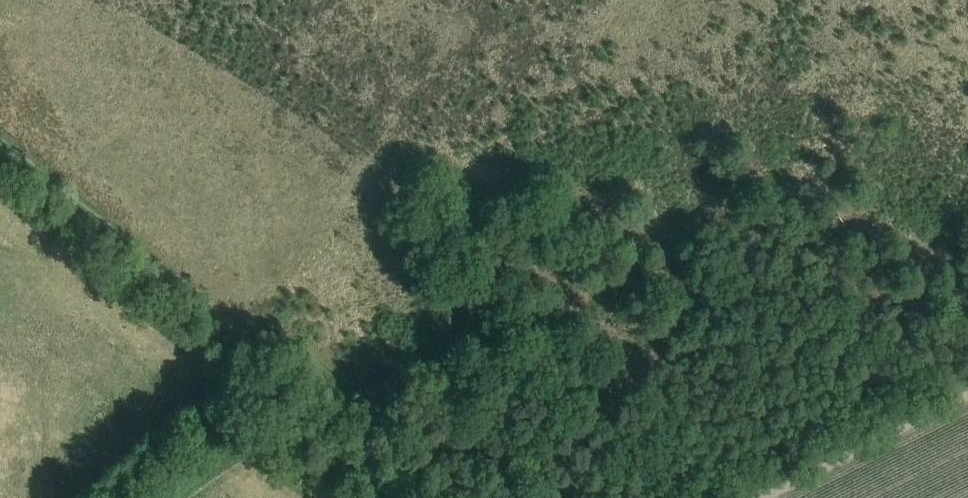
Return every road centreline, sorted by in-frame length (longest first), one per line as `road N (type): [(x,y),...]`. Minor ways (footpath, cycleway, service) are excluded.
road 1 (track): [(967,393),(756,497)]

